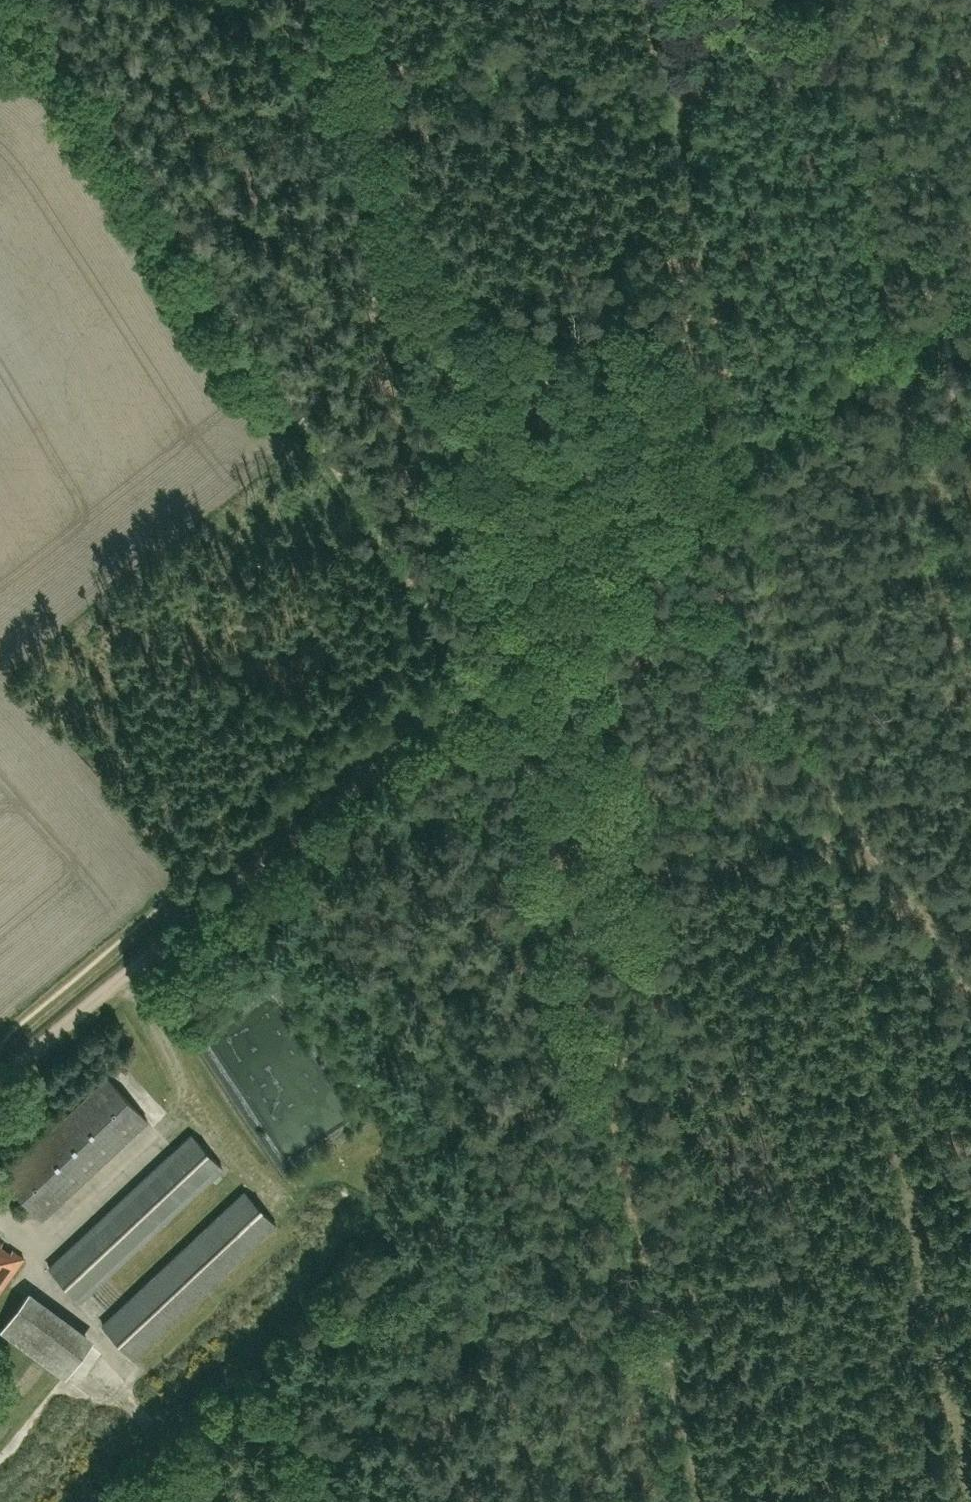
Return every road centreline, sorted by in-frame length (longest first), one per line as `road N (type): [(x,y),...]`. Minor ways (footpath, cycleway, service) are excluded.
road 1 (track): [(263,0),(970,979)]
road 2 (track): [(36,0),(461,649)]
road 3 (track): [(970,276),(656,542),(480,677)]
road 4 (track): [(480,677),(0,1081)]
road 5 (track): [(632,1224),(504,658)]
road 6 (track): [(632,1224),(699,1501)]
road 7 (track): [(404,191),(360,0)]

